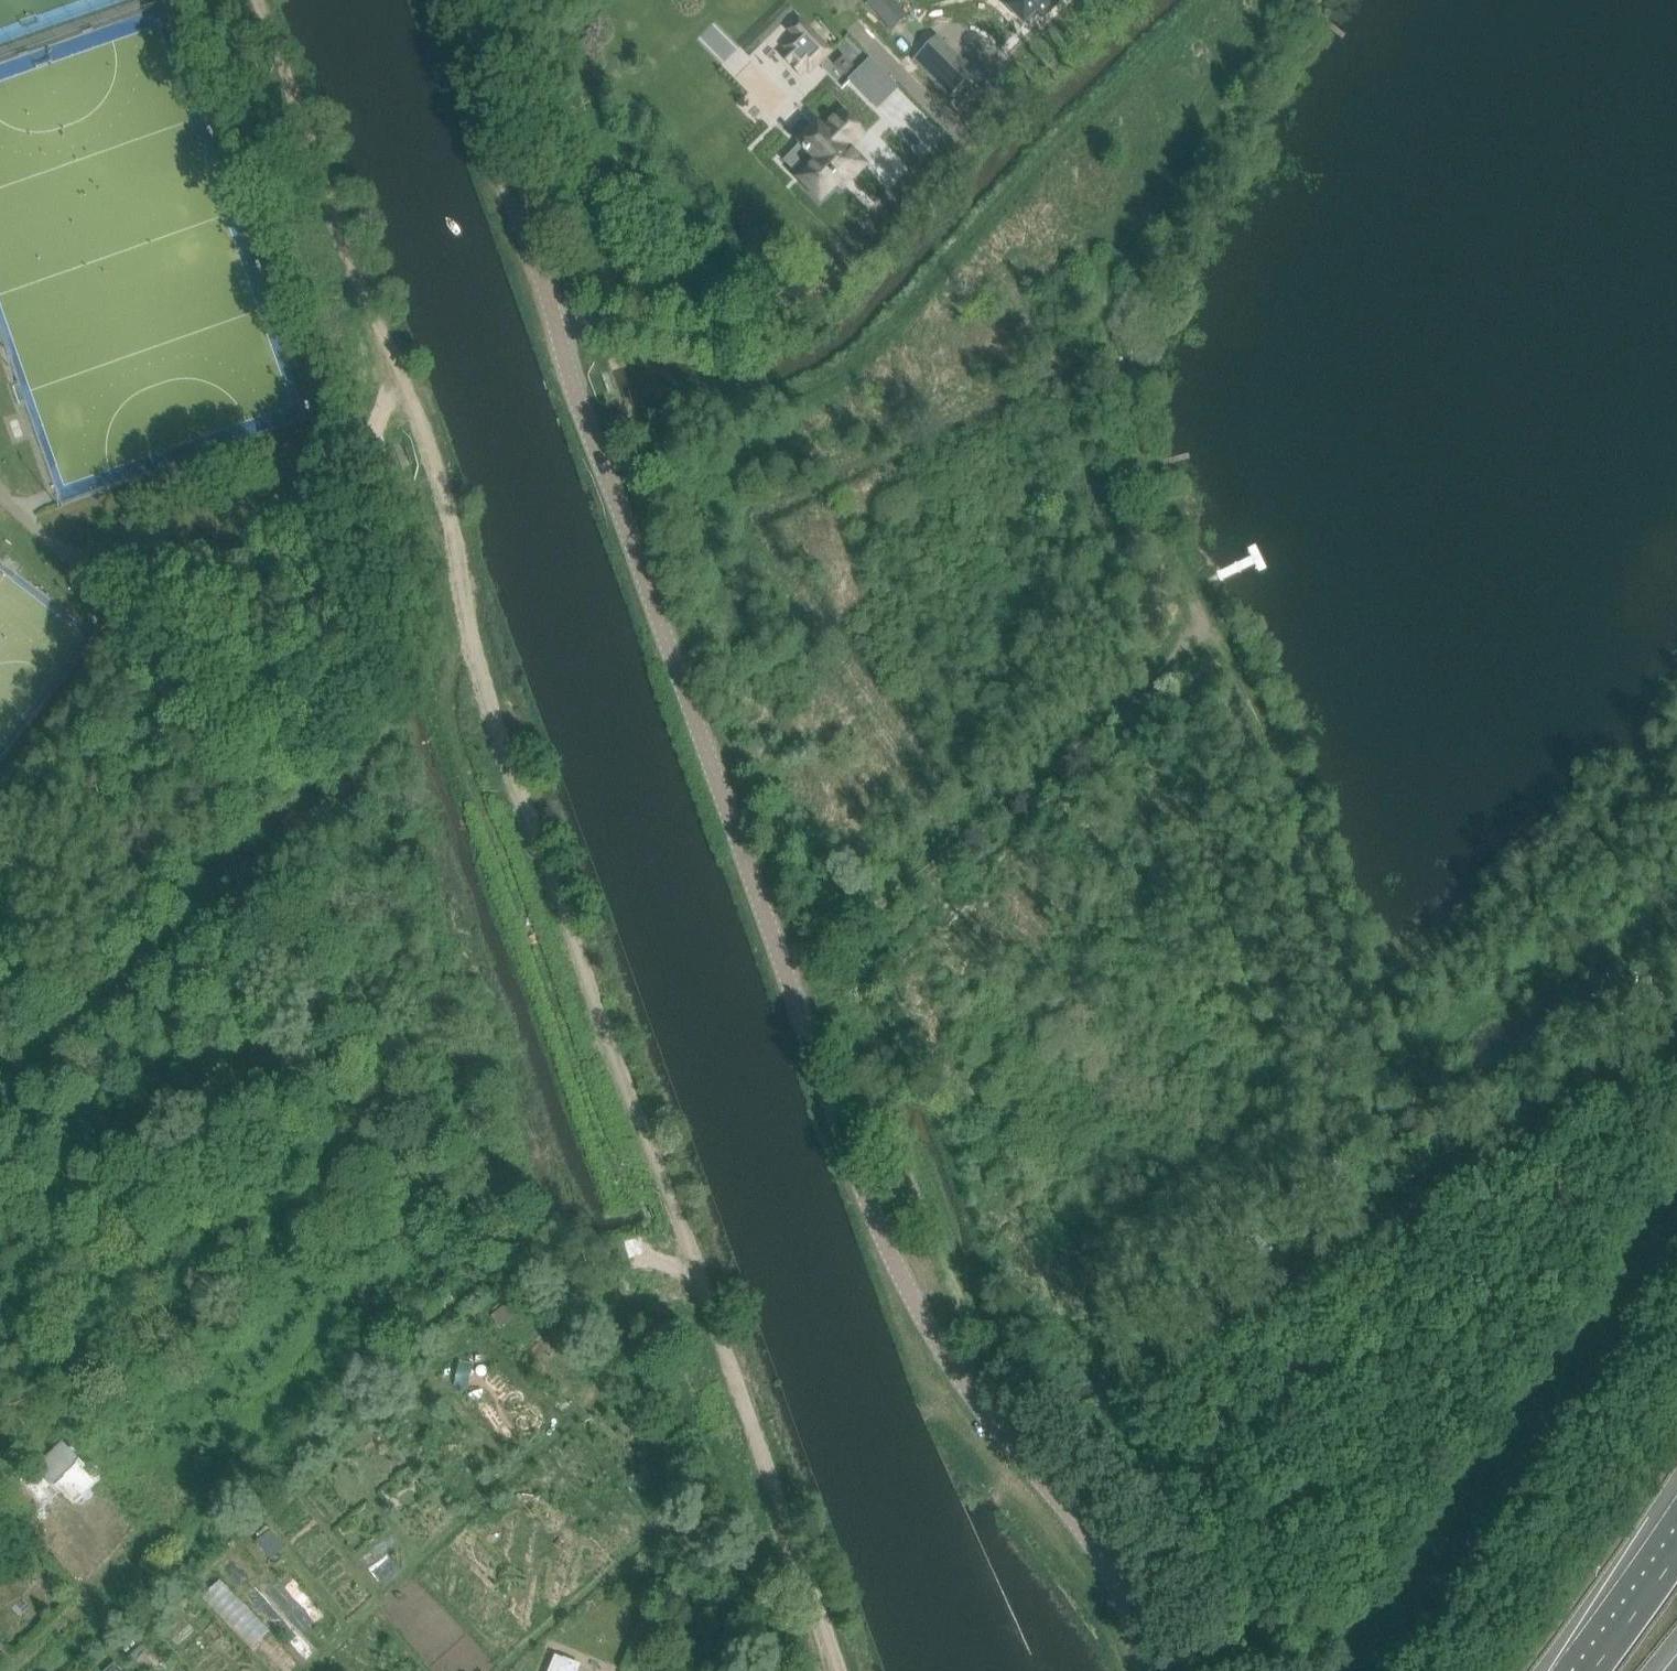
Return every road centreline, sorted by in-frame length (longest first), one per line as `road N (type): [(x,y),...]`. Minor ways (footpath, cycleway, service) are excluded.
road 1 (unclassified): [(1154,1670),(1117,1583),(975,1397),(880,1230),(441,0)]
road 2 (track): [(1676,1254),(1388,1670)]
road 3 (motorway): [(1676,1553),(1591,1670)]

